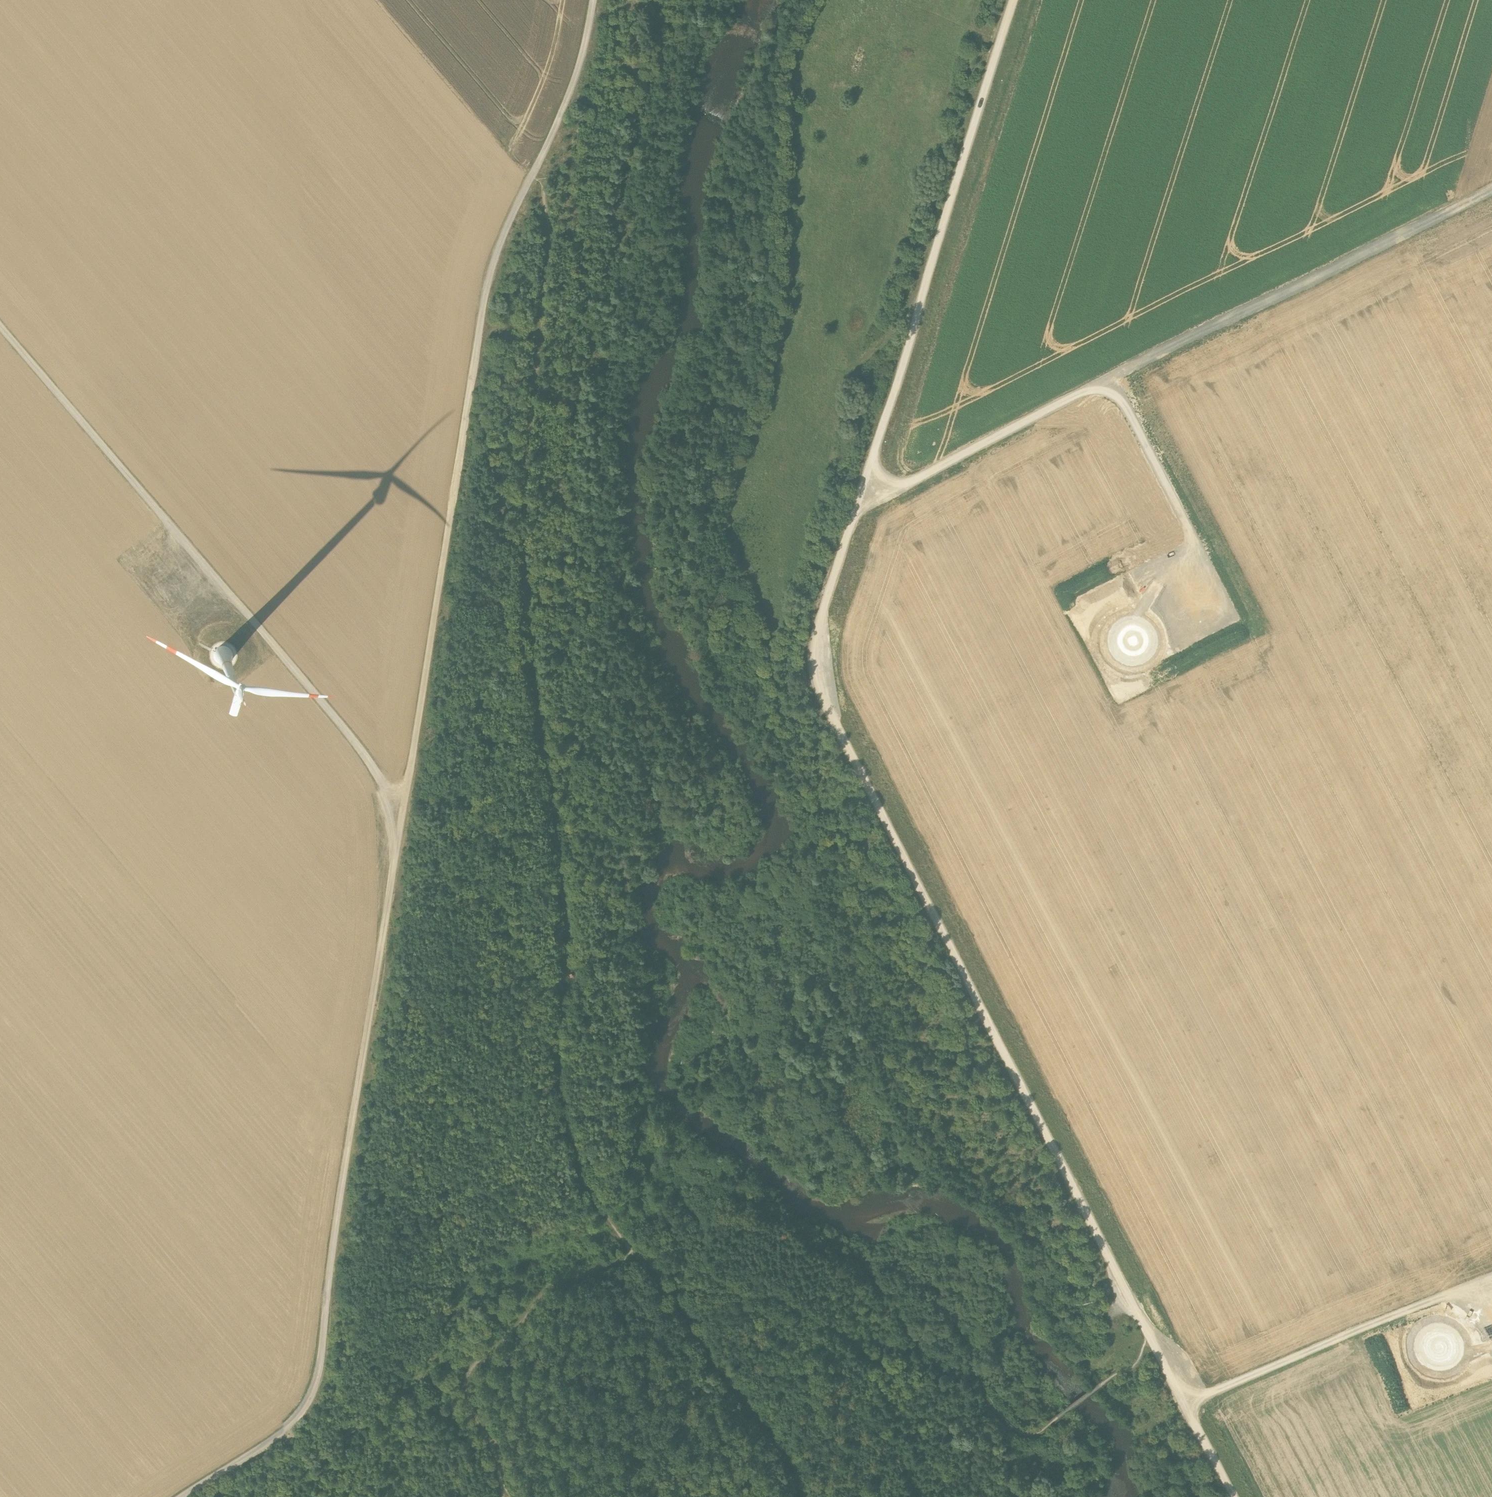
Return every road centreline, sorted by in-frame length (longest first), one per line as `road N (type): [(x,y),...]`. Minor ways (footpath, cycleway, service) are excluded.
road 1 (track): [(1012,0),(813,662),(829,709),(1148,1330)]
road 2 (track): [(539,162),(487,284),(323,1364),(286,1425)]
road 3 (track): [(1491,180),(859,502)]
road 4 (track): [(1109,375),(1220,589),(1166,617)]
road 5 (track): [(1185,1401),(1409,1298)]
road 6 (track): [(1236,1496),(1148,1330)]
road 7 (track): [(593,0),(582,59),(539,162)]
road 8 (track): [(286,1425),(176,1496)]

